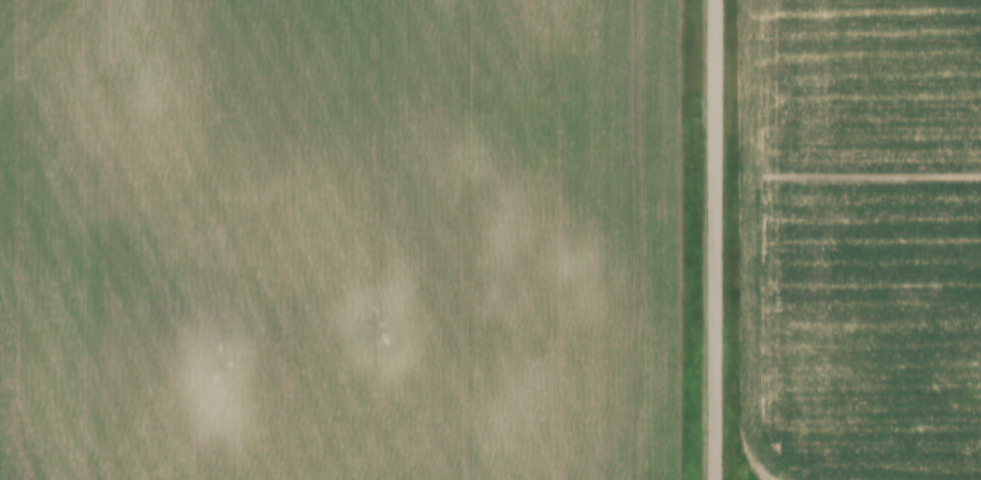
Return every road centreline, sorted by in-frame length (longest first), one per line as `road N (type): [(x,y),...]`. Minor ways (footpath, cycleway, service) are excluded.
road 1 (residential): [(718,479),(718,0)]

